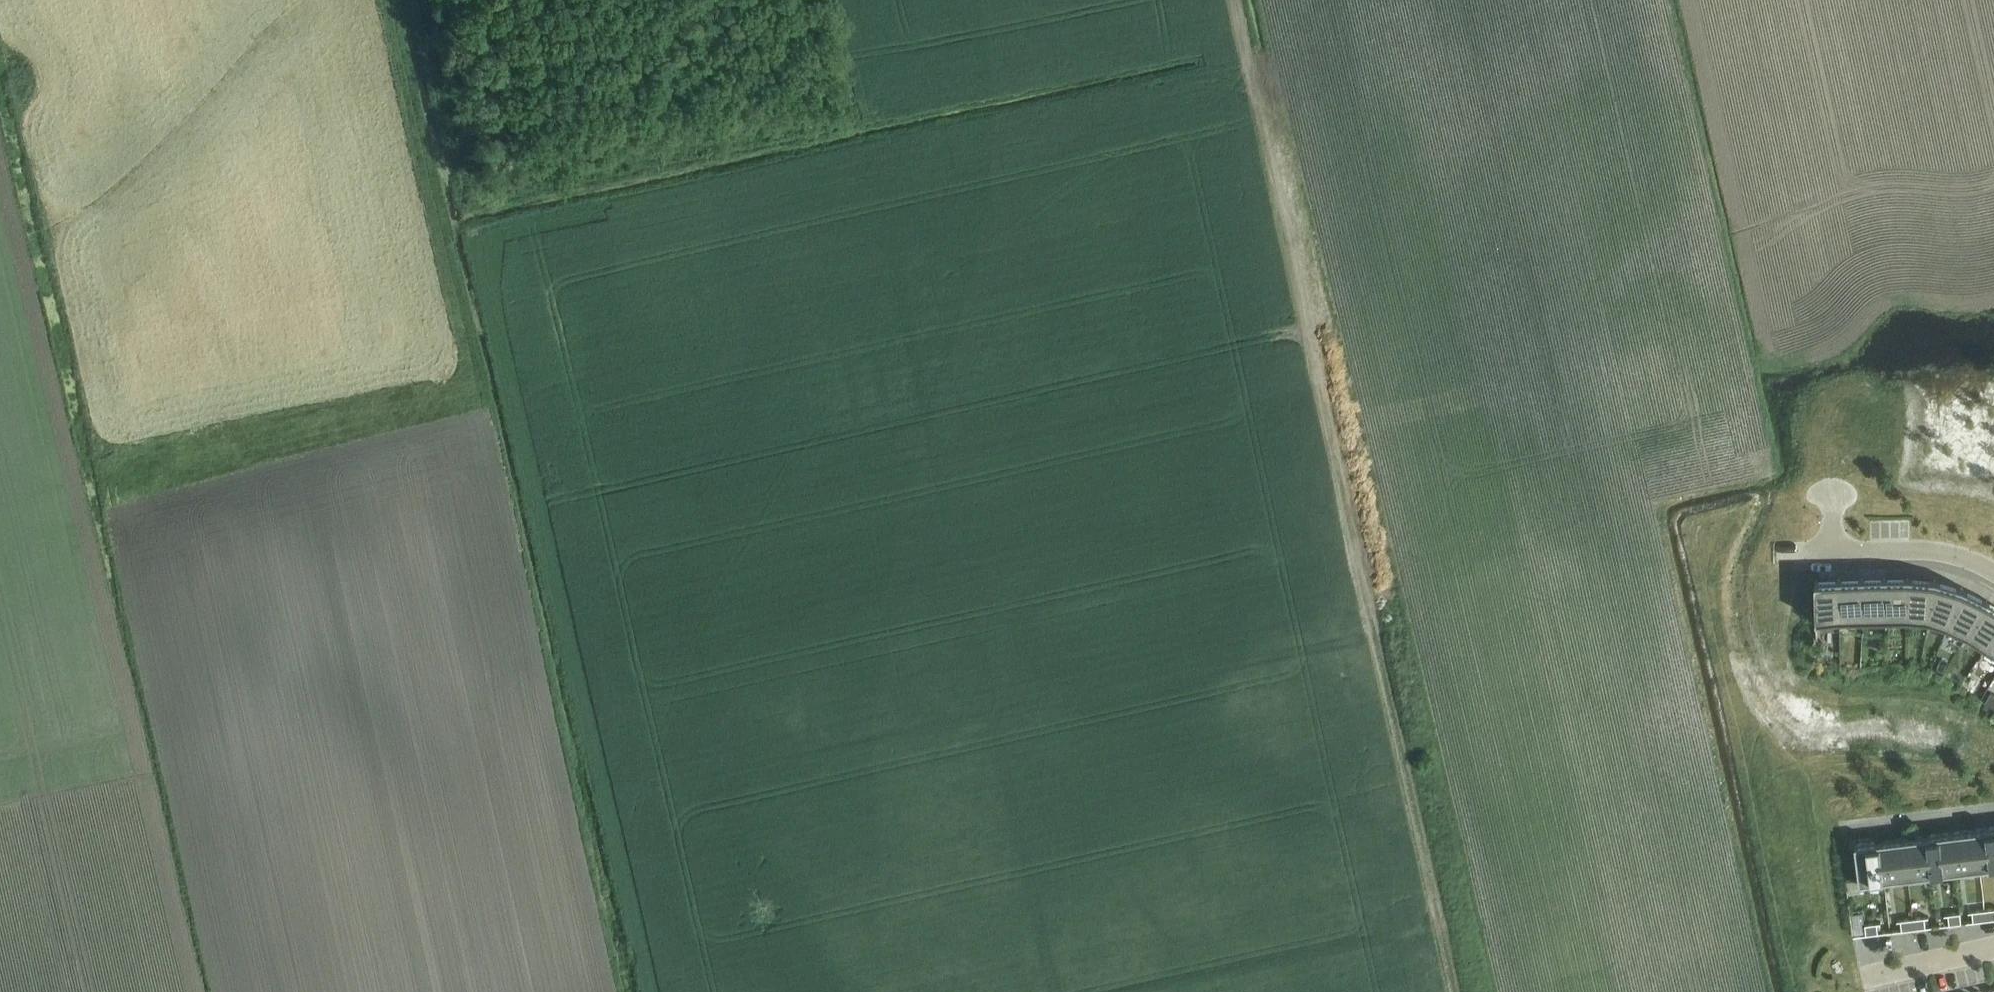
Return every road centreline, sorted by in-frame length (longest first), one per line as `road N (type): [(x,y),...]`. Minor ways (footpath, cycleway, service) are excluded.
road 1 (residential): [(1993,573),(1938,552),(1832,552)]
road 2 (residential): [(1993,949),(1867,978)]

